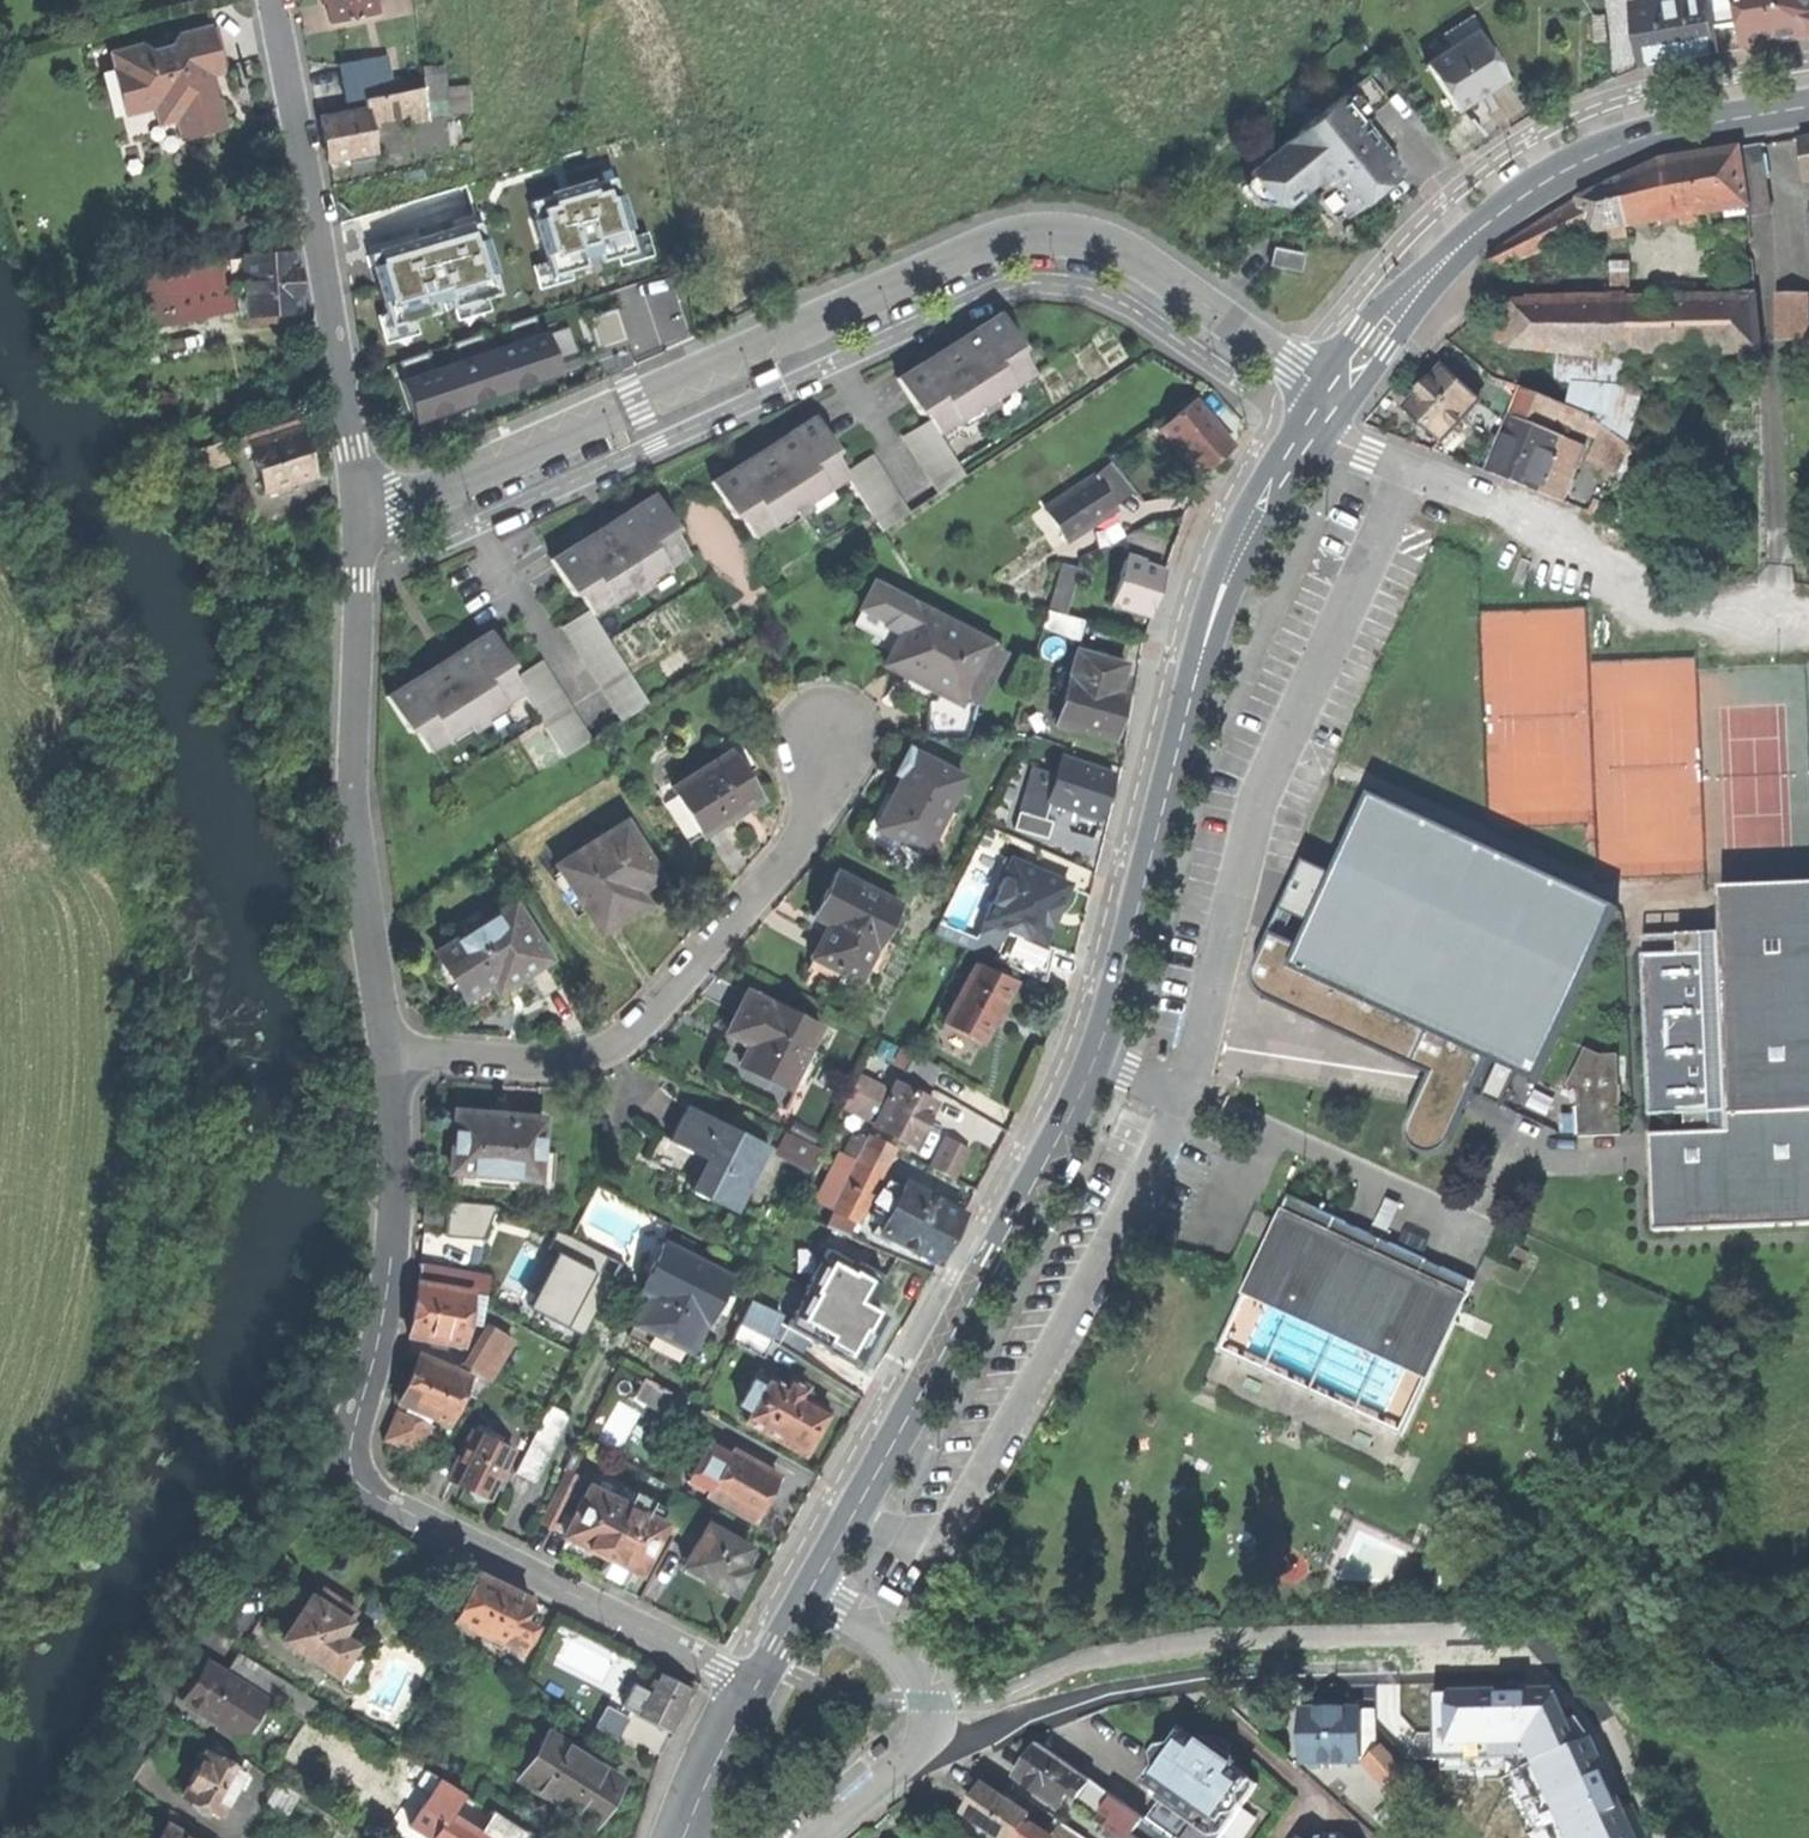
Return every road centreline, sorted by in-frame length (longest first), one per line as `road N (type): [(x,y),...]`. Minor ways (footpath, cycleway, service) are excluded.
road 1 (secondary): [(1309,433),(1217,608),(1165,782),(1111,1025),(1084,1091),(809,1591)]
road 2 (residential): [(359,511),(394,509),(950,259),(1027,235),(1064,231),(1113,244),(1338,390)]
road 3 (residential): [(932,1738),(970,1739),(1077,1699),(1187,1678),(1511,1676),(1537,1638)]
road 4 (residential): [(826,736),(812,822),(654,1012),(603,1051),(555,1062),(391,1054)]
road 5 (secondary): [(1338,390),(1417,285),(1538,187),(1629,143),(1808,106)]
road 6 (residential): [(391,1054),(352,812),(359,511)]
road 7 (residential): [(277,0),(359,511)]
road 8 (residential): [(755,1687),(375,1491),(347,1469)]
road 9 (residential): [(80,1837),(196,1644),(306,1491),(347,1469)]
road 10 (residential): [(347,1469),(387,1322),(400,1177),(391,1054)]
road 11 (residential): [(1695,599),(1309,433)]
road 12 (residential): [(932,1738),(932,1700),(916,1659),(809,1591)]
road 13 (secondary): [(755,1687),(710,1766),(685,1837)]
road 14 (residential): [(816,1837),(932,1738)]

